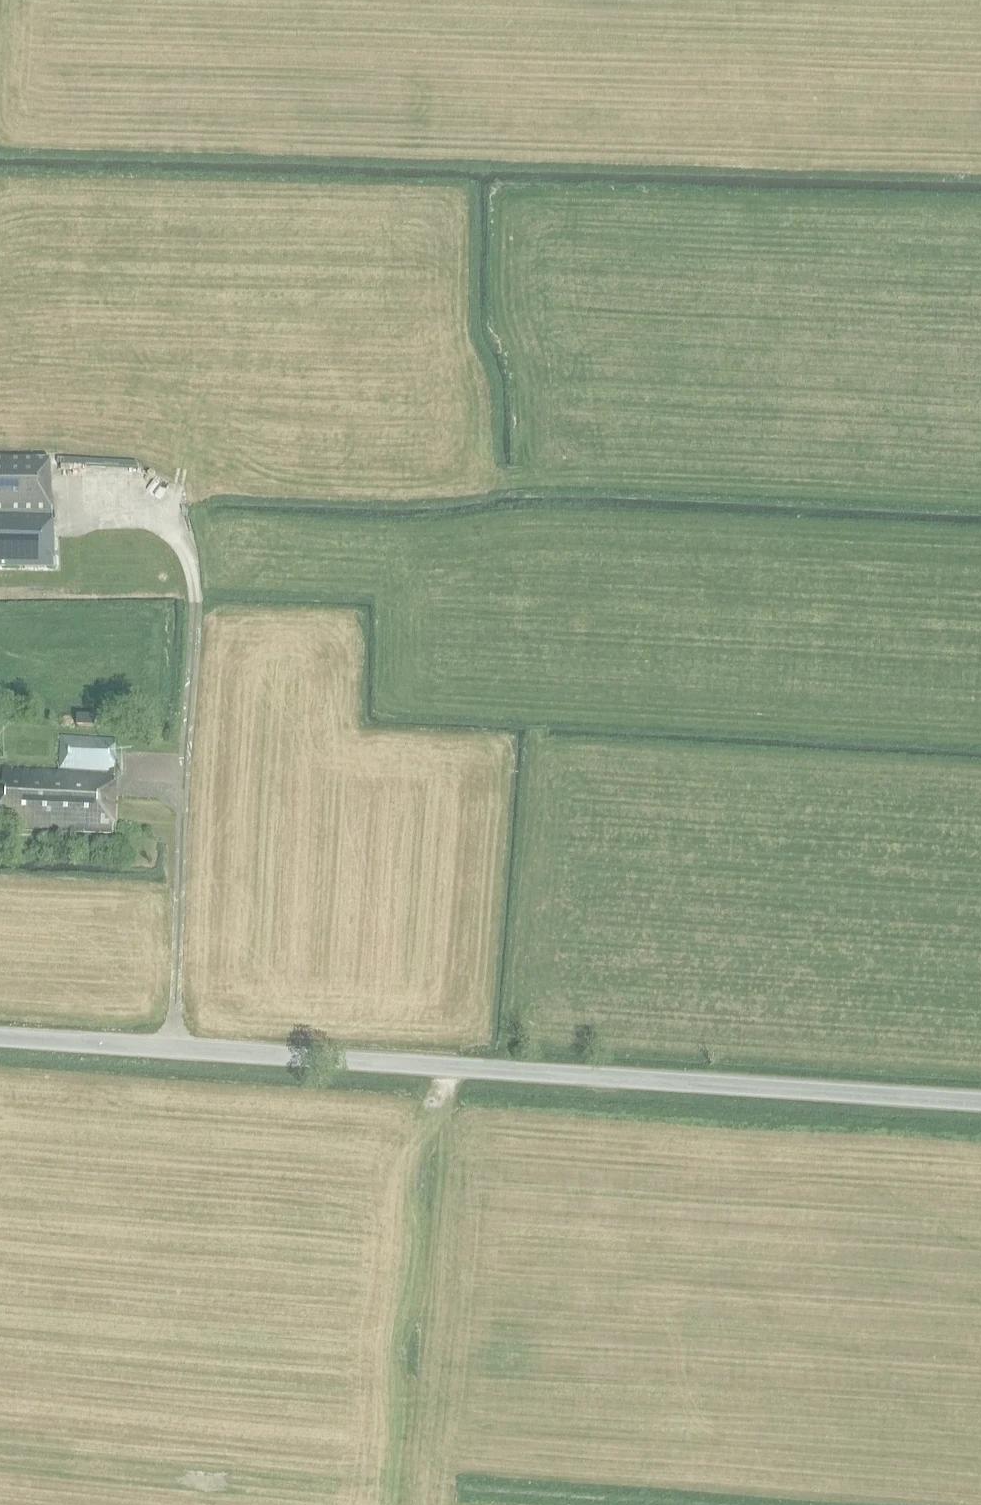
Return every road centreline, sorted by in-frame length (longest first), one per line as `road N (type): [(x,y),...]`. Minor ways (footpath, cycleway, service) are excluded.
road 1 (tertiary): [(980,1100),(0,1036)]

